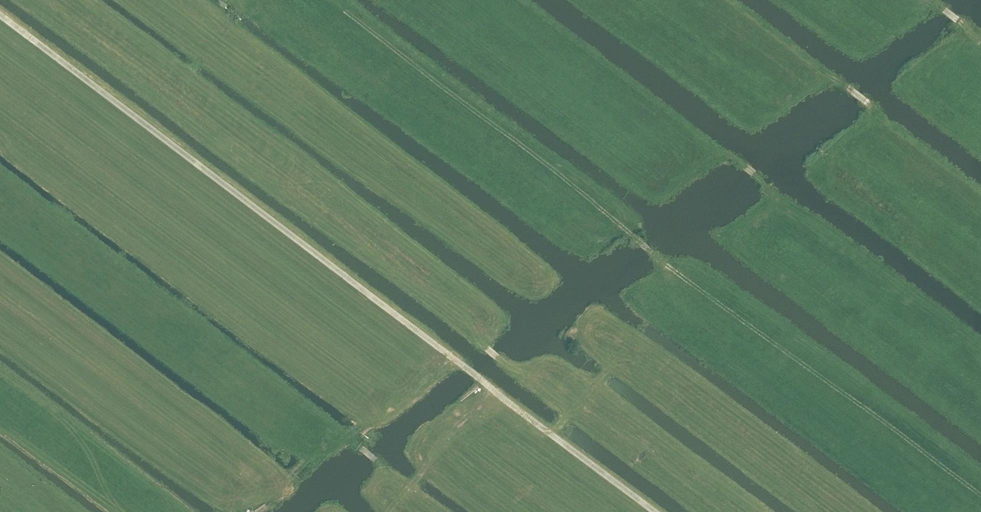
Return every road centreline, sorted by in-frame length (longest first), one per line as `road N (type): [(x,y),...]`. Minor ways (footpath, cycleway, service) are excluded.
road 1 (track): [(0,20),(656,511)]

